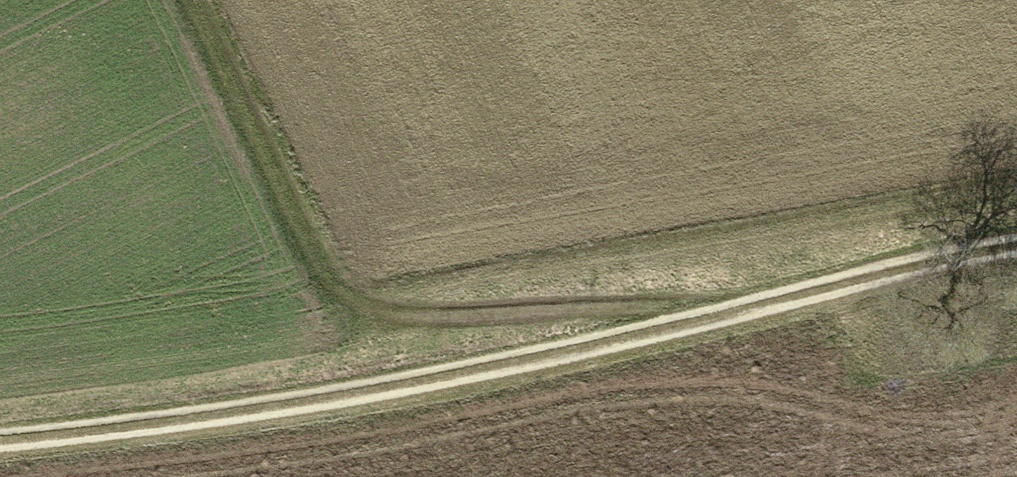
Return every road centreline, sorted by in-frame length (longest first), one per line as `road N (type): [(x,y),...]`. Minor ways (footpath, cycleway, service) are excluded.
road 1 (track): [(0,445),(226,422),(1016,258)]
road 2 (track): [(736,316),(345,307),(192,0)]

